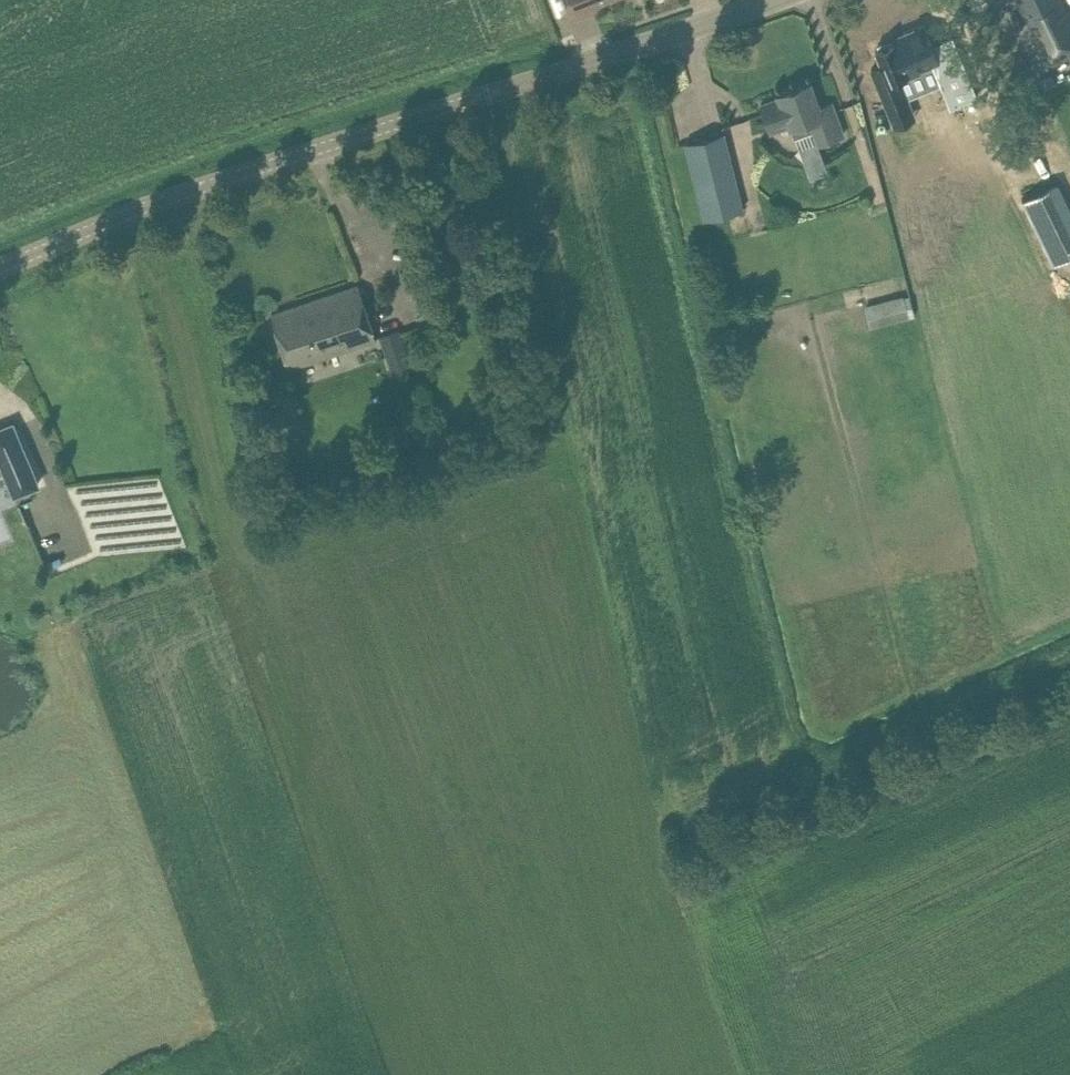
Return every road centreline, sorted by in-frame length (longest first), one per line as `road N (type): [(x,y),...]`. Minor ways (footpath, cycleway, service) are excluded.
road 1 (unclassified): [(0,280),(176,205),(778,0)]

